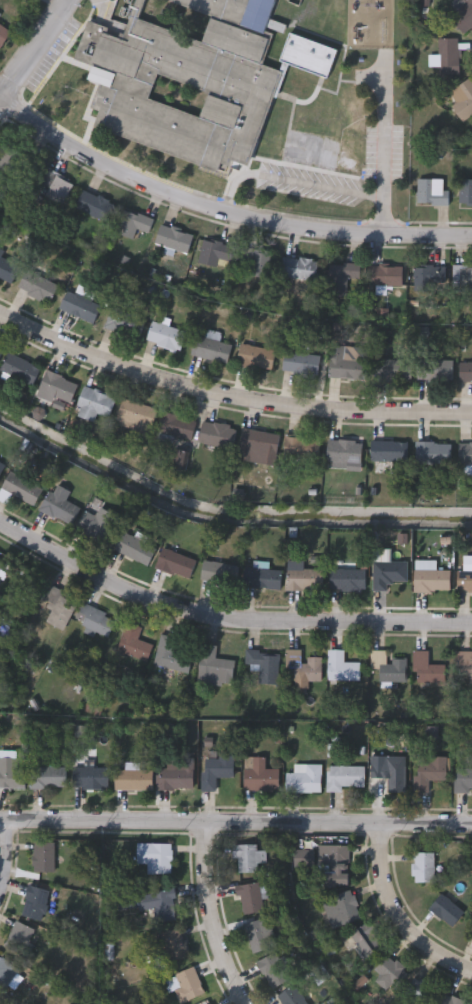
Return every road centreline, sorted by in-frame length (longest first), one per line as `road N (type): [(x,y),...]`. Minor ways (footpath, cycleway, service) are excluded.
road 1 (residential): [(471,237),(338,234),(216,214),(110,173),(0,103)]
road 2 (residential): [(0,522),(120,592),(179,616),(471,625)]
road 3 (residential): [(0,315),(141,378),(273,408),(471,417)]
road 4 (residential): [(0,818),(471,822)]
road 5 (residential): [(195,820),(202,915),(241,1003)]
road 6 (residential): [(383,821),(400,908),(433,950),(471,974)]

